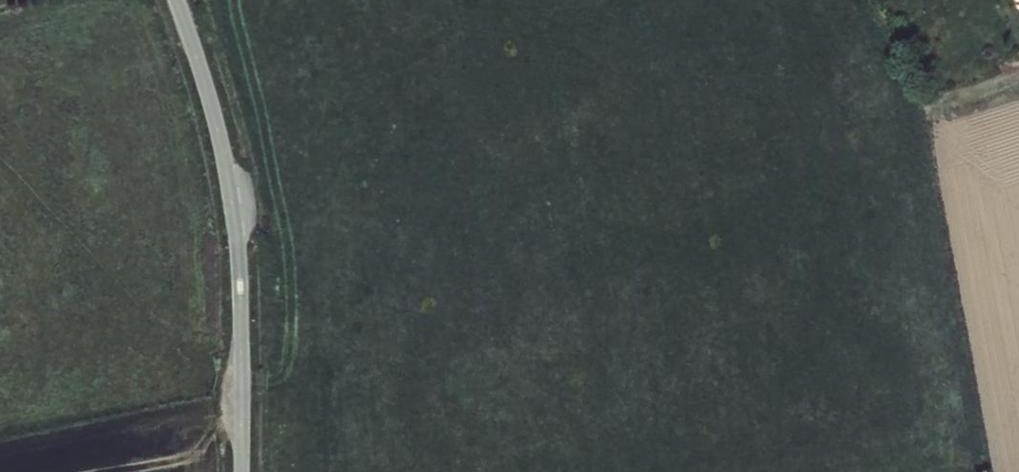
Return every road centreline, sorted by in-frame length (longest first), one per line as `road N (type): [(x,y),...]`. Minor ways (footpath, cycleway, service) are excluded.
road 1 (unclassified): [(244,471),(241,291),(229,177),(178,0)]

